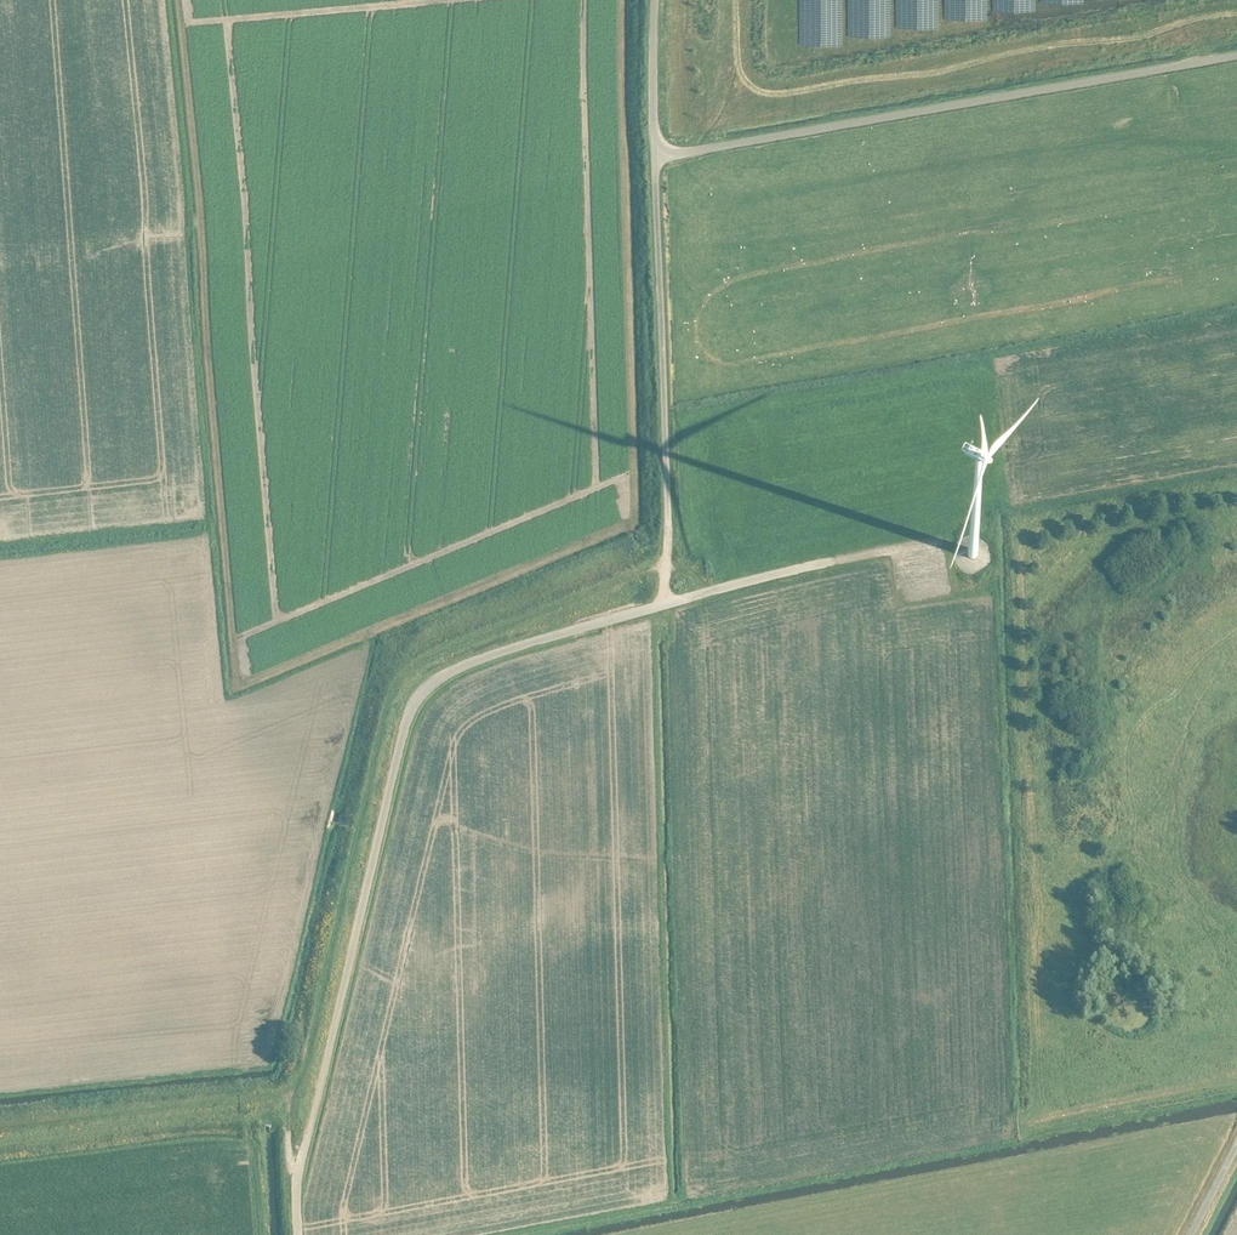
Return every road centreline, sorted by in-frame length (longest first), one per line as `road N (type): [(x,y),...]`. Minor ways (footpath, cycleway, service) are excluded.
road 1 (track): [(656,152),(666,556),(659,566),(412,665),(396,683),(288,1103)]
road 2 (unclassified): [(656,152),(1236,57)]
road 3 (track): [(0,1135),(288,1103)]
road 4 (unclassified): [(656,152),(655,0)]
road 5 (track): [(288,1103),(291,1234)]

